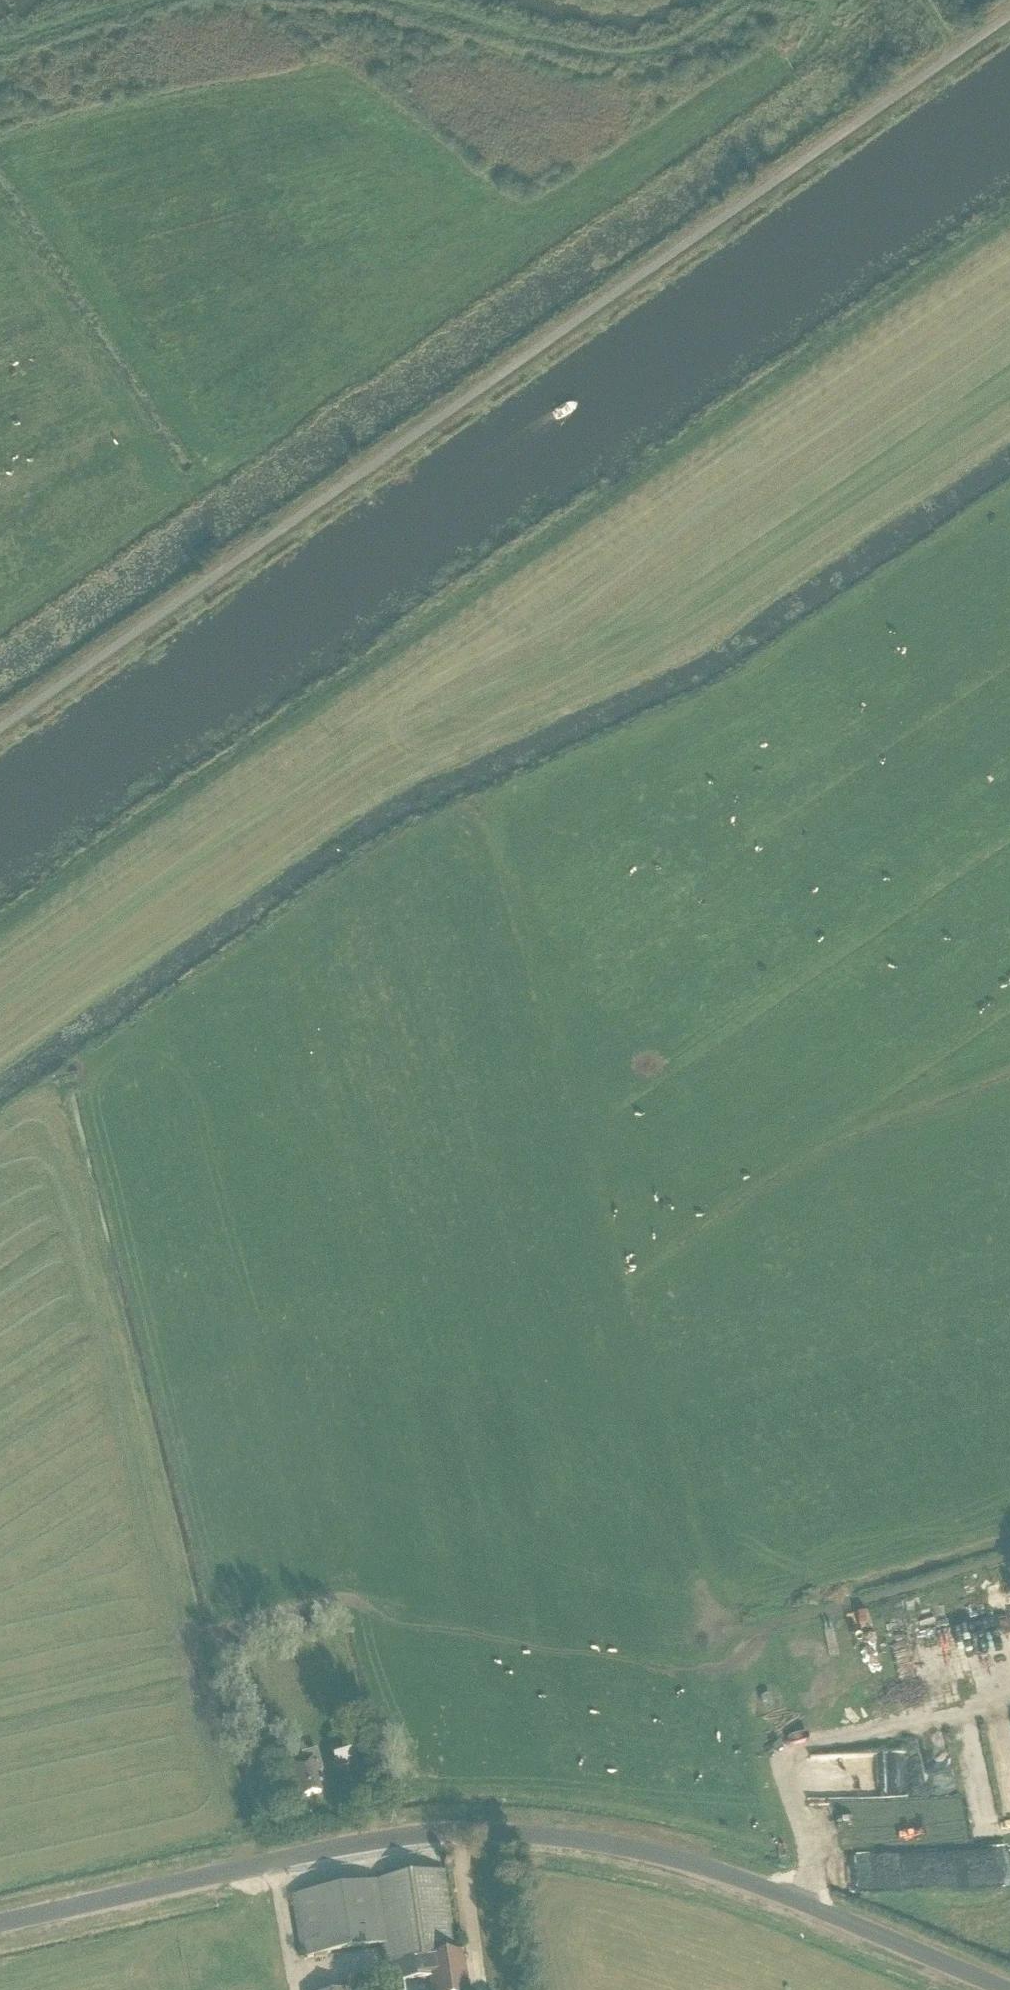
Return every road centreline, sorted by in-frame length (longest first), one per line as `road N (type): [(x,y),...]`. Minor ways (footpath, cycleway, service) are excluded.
road 1 (unclassified): [(0,1923),(352,1848),(475,1835),(569,1843),(682,1867),(992,1989)]

